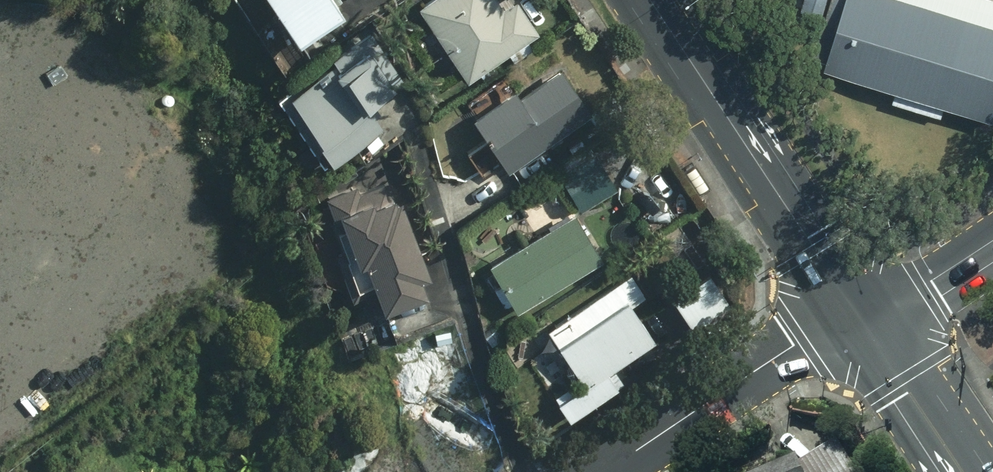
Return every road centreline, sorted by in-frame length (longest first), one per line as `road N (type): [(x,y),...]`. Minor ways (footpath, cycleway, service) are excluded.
road 1 (secondary): [(868,314),(815,249),(652,0)]
road 2 (residential): [(604,471),(793,345),(868,314)]
road 3 (secondary): [(964,471),(868,314)]
road 4 (tertiary): [(992,237),(868,314)]

